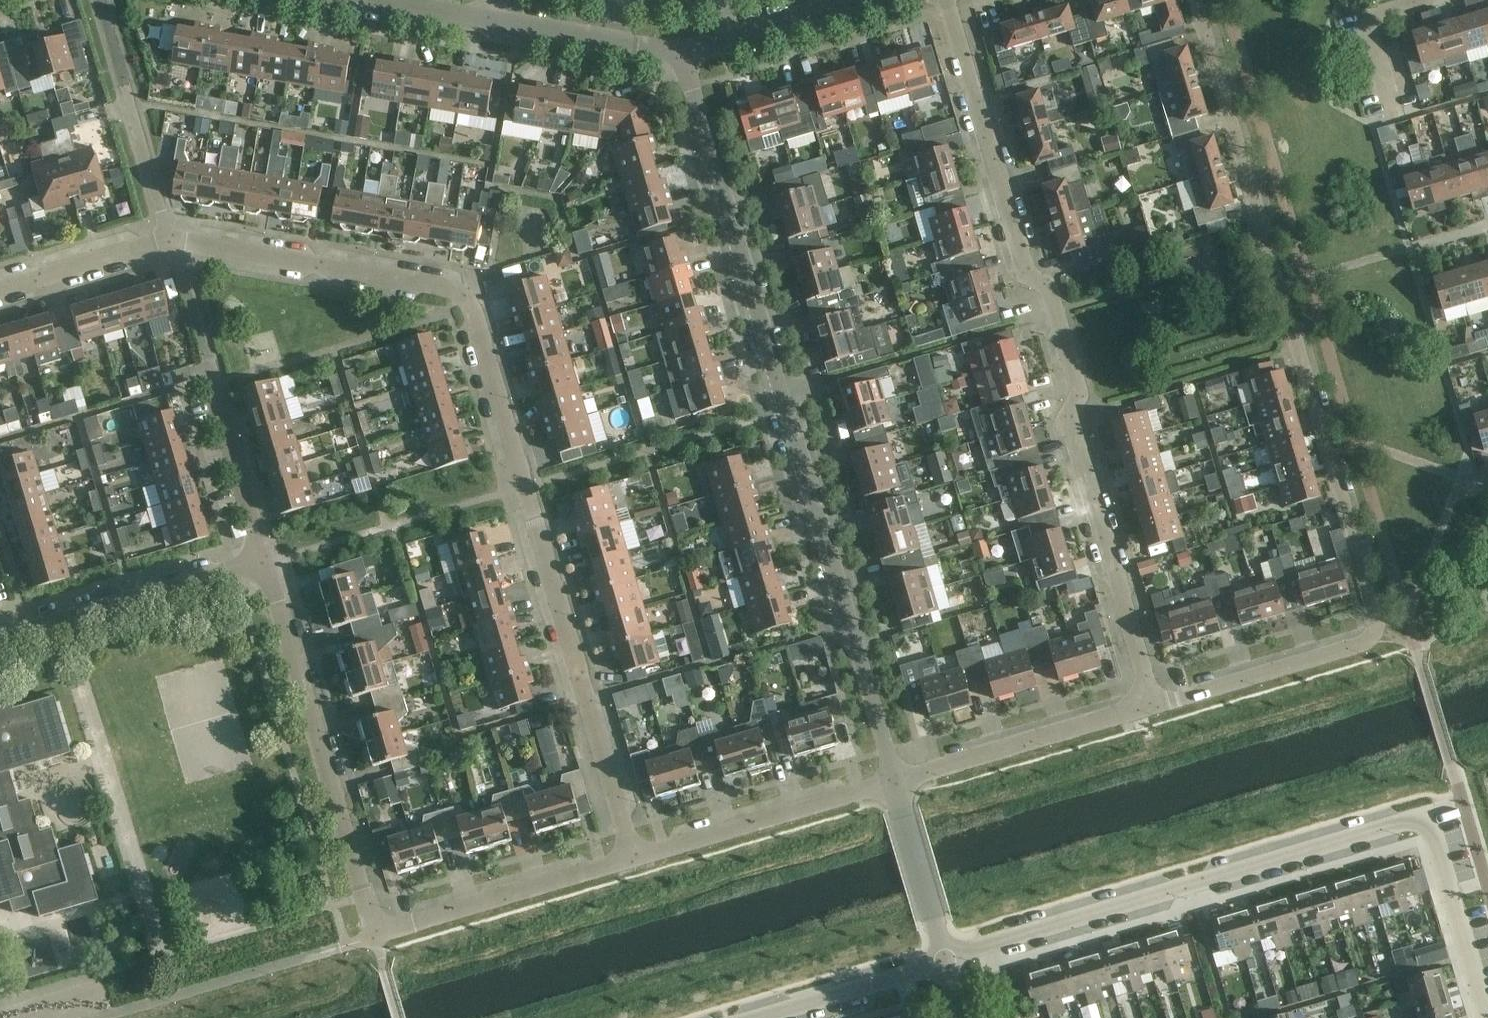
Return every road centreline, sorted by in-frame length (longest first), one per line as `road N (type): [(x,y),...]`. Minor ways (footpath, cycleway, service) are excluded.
road 1 (residential): [(1156,700),(1382,634),(1197,0)]
road 2 (residential): [(170,239),(437,281),(470,308),(636,862)]
road 3 (residential): [(897,782),(687,57)]
road 4 (residential): [(1156,700),(1075,429),(1083,396),(1053,293),(1025,269),(952,0)]
road 5 (residential): [(636,862),(446,921),(405,925),(380,903),(271,557)]
road 6 (residential): [(1431,826),(950,959)]
road 7 (residential): [(271,557),(170,239)]
road 8 (residential): [(271,557),(0,637)]
road 9 (residential): [(897,782),(636,862)]
road 10 (residential): [(897,782),(1156,700)]
road 11 (residential): [(753,1017),(950,959)]
road 12 (residential): [(687,57),(881,0)]
road 13 (residential): [(1486,1017),(1431,826)]
road 14 (residential): [(493,24),(687,57)]
road 15 (residential): [(950,959),(897,782)]
road 16 (residential): [(0,289),(170,239)]
road 17 (residential): [(1393,100),(1371,24),(1443,0)]
road 18 (residential): [(358,0),(493,24)]

